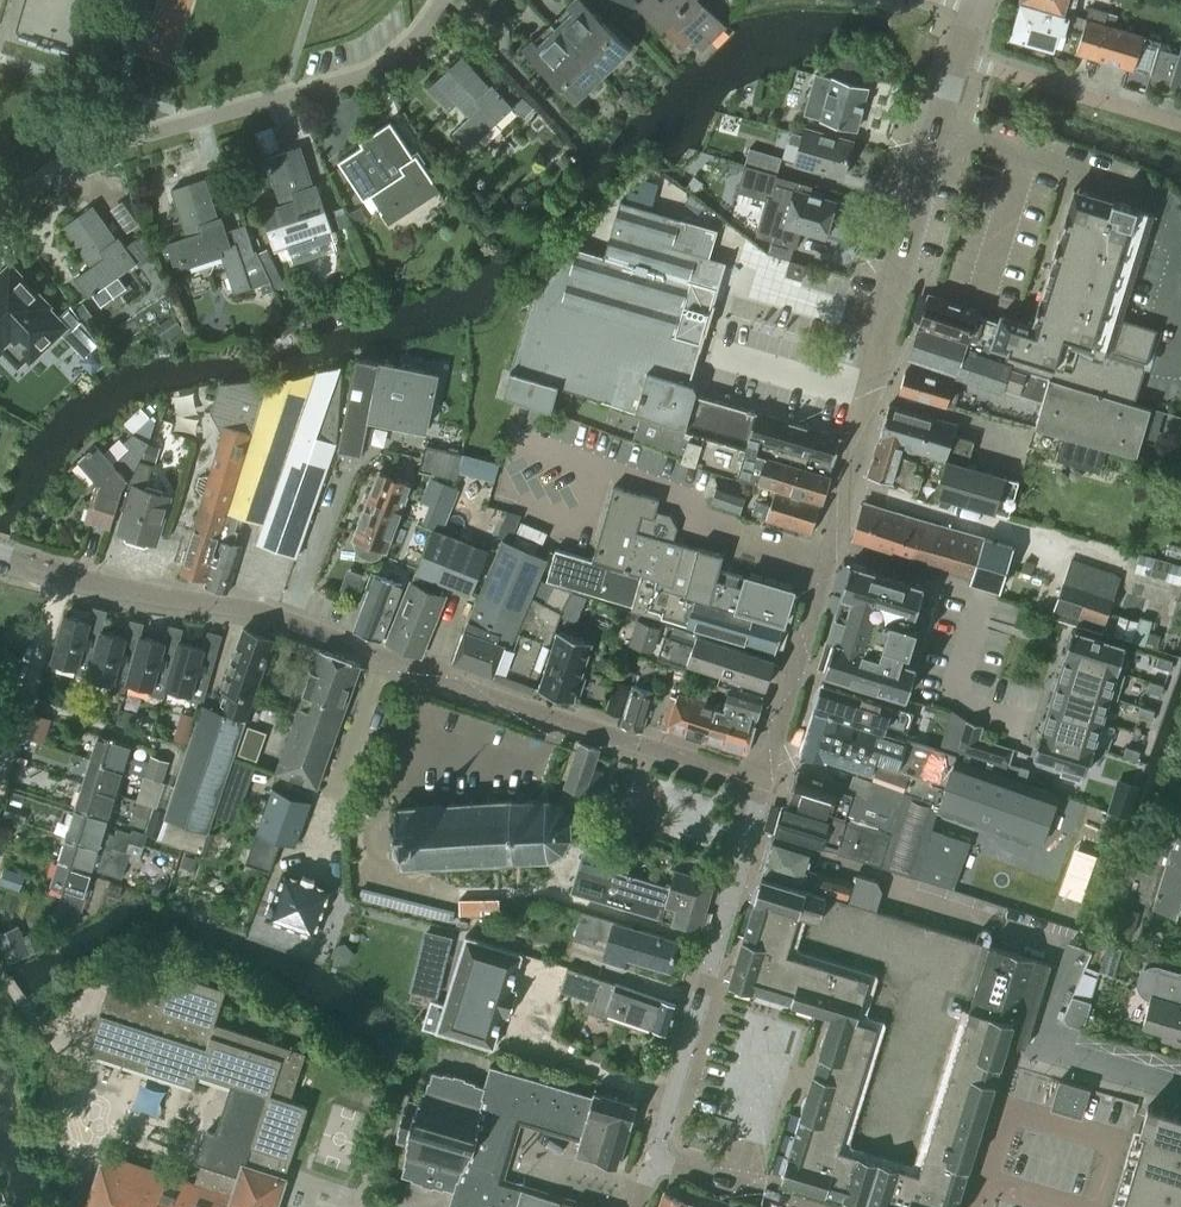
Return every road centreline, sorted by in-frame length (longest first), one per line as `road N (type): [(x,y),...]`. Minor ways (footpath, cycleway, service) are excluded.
road 1 (residential): [(64,571),(254,607),(557,717),(764,780)]
road 2 (residential): [(0,201),(96,145),(354,75),(409,38),(438,0)]
road 3 (residential): [(981,0),(958,57),(867,395)]
road 4 (unclassified): [(764,780),(656,1159)]
road 5 (residential): [(832,542),(961,585),(981,604),(954,699),(1025,723)]
road 6 (unclassified): [(832,542),(764,780)]
road 7 (residential): [(64,571),(0,778)]
road 8 (residential): [(656,1159),(808,1206)]
road 9 (unclassified): [(867,395),(832,542)]

